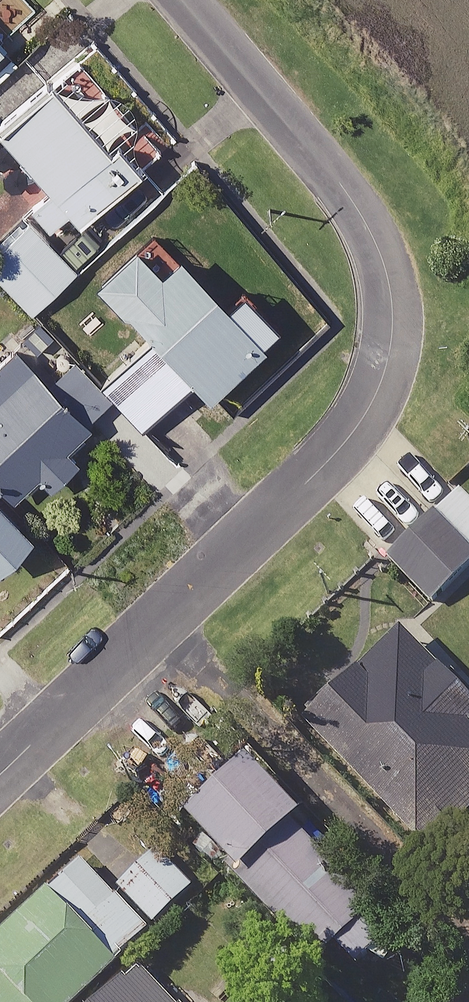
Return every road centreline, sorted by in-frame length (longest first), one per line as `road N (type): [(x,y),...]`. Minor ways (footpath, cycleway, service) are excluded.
road 1 (residential): [(184,0),(340,183),(371,233),(389,280),(384,375),(333,457),(0,774)]

